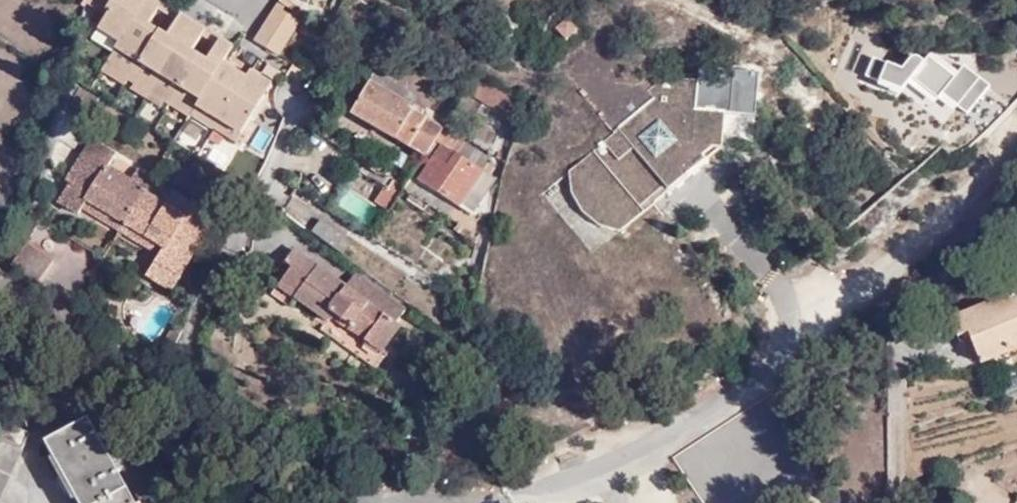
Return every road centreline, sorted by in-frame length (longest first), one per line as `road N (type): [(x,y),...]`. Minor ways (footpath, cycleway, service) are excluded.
road 1 (residential): [(295,103),(184,363),(290,465),(363,502)]
road 2 (residential): [(538,502),(711,411),(844,308)]

